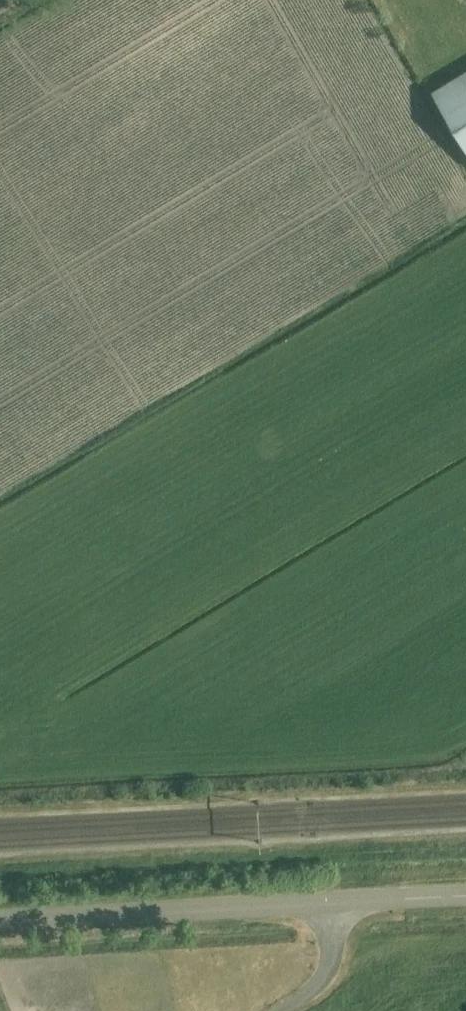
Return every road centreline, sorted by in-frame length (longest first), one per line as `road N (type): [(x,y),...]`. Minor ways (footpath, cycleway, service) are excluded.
road 1 (tertiary): [(0,920),(465,894)]

